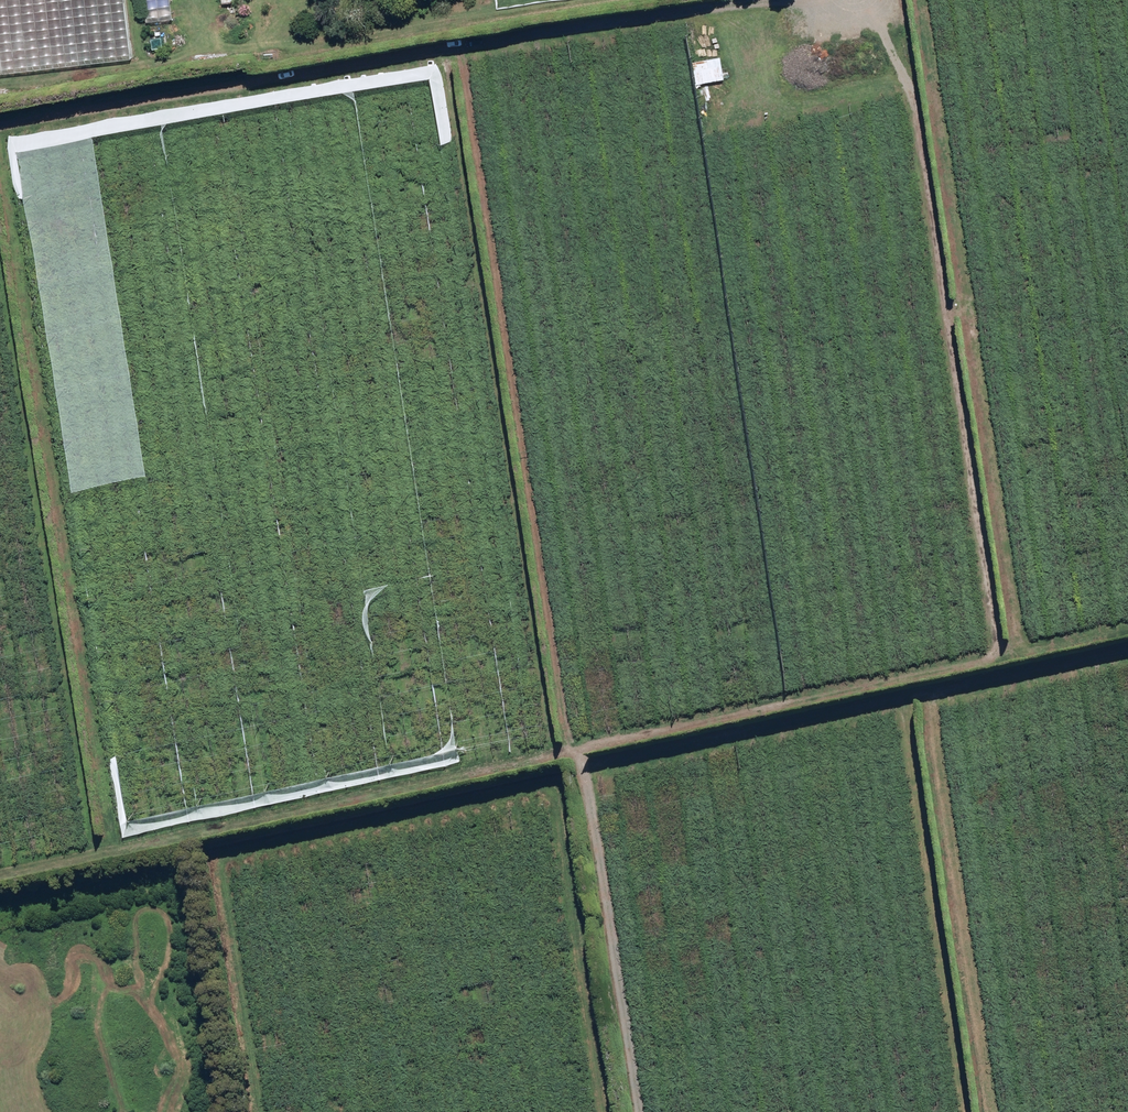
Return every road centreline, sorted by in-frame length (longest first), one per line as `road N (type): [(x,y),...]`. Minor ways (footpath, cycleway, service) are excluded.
road 1 (track): [(636,1111),(579,755),(0,875)]
road 2 (track): [(971,1111),(913,719),(584,789)]
road 3 (track): [(8,153),(120,851)]
road 4 (track): [(0,154),(692,38)]
road 5 (track): [(453,77),(550,761)]
road 6 (track): [(579,755),(473,73)]
road 7 (track): [(895,0),(920,105),(1009,659)]
road 8 (track): [(1025,655),(928,0)]
road 9 (track): [(0,224),(103,854)]
road 10 (track): [(994,1111),(936,713),(1127,672)]
road 11 (track): [(579,755),(1127,632)]

